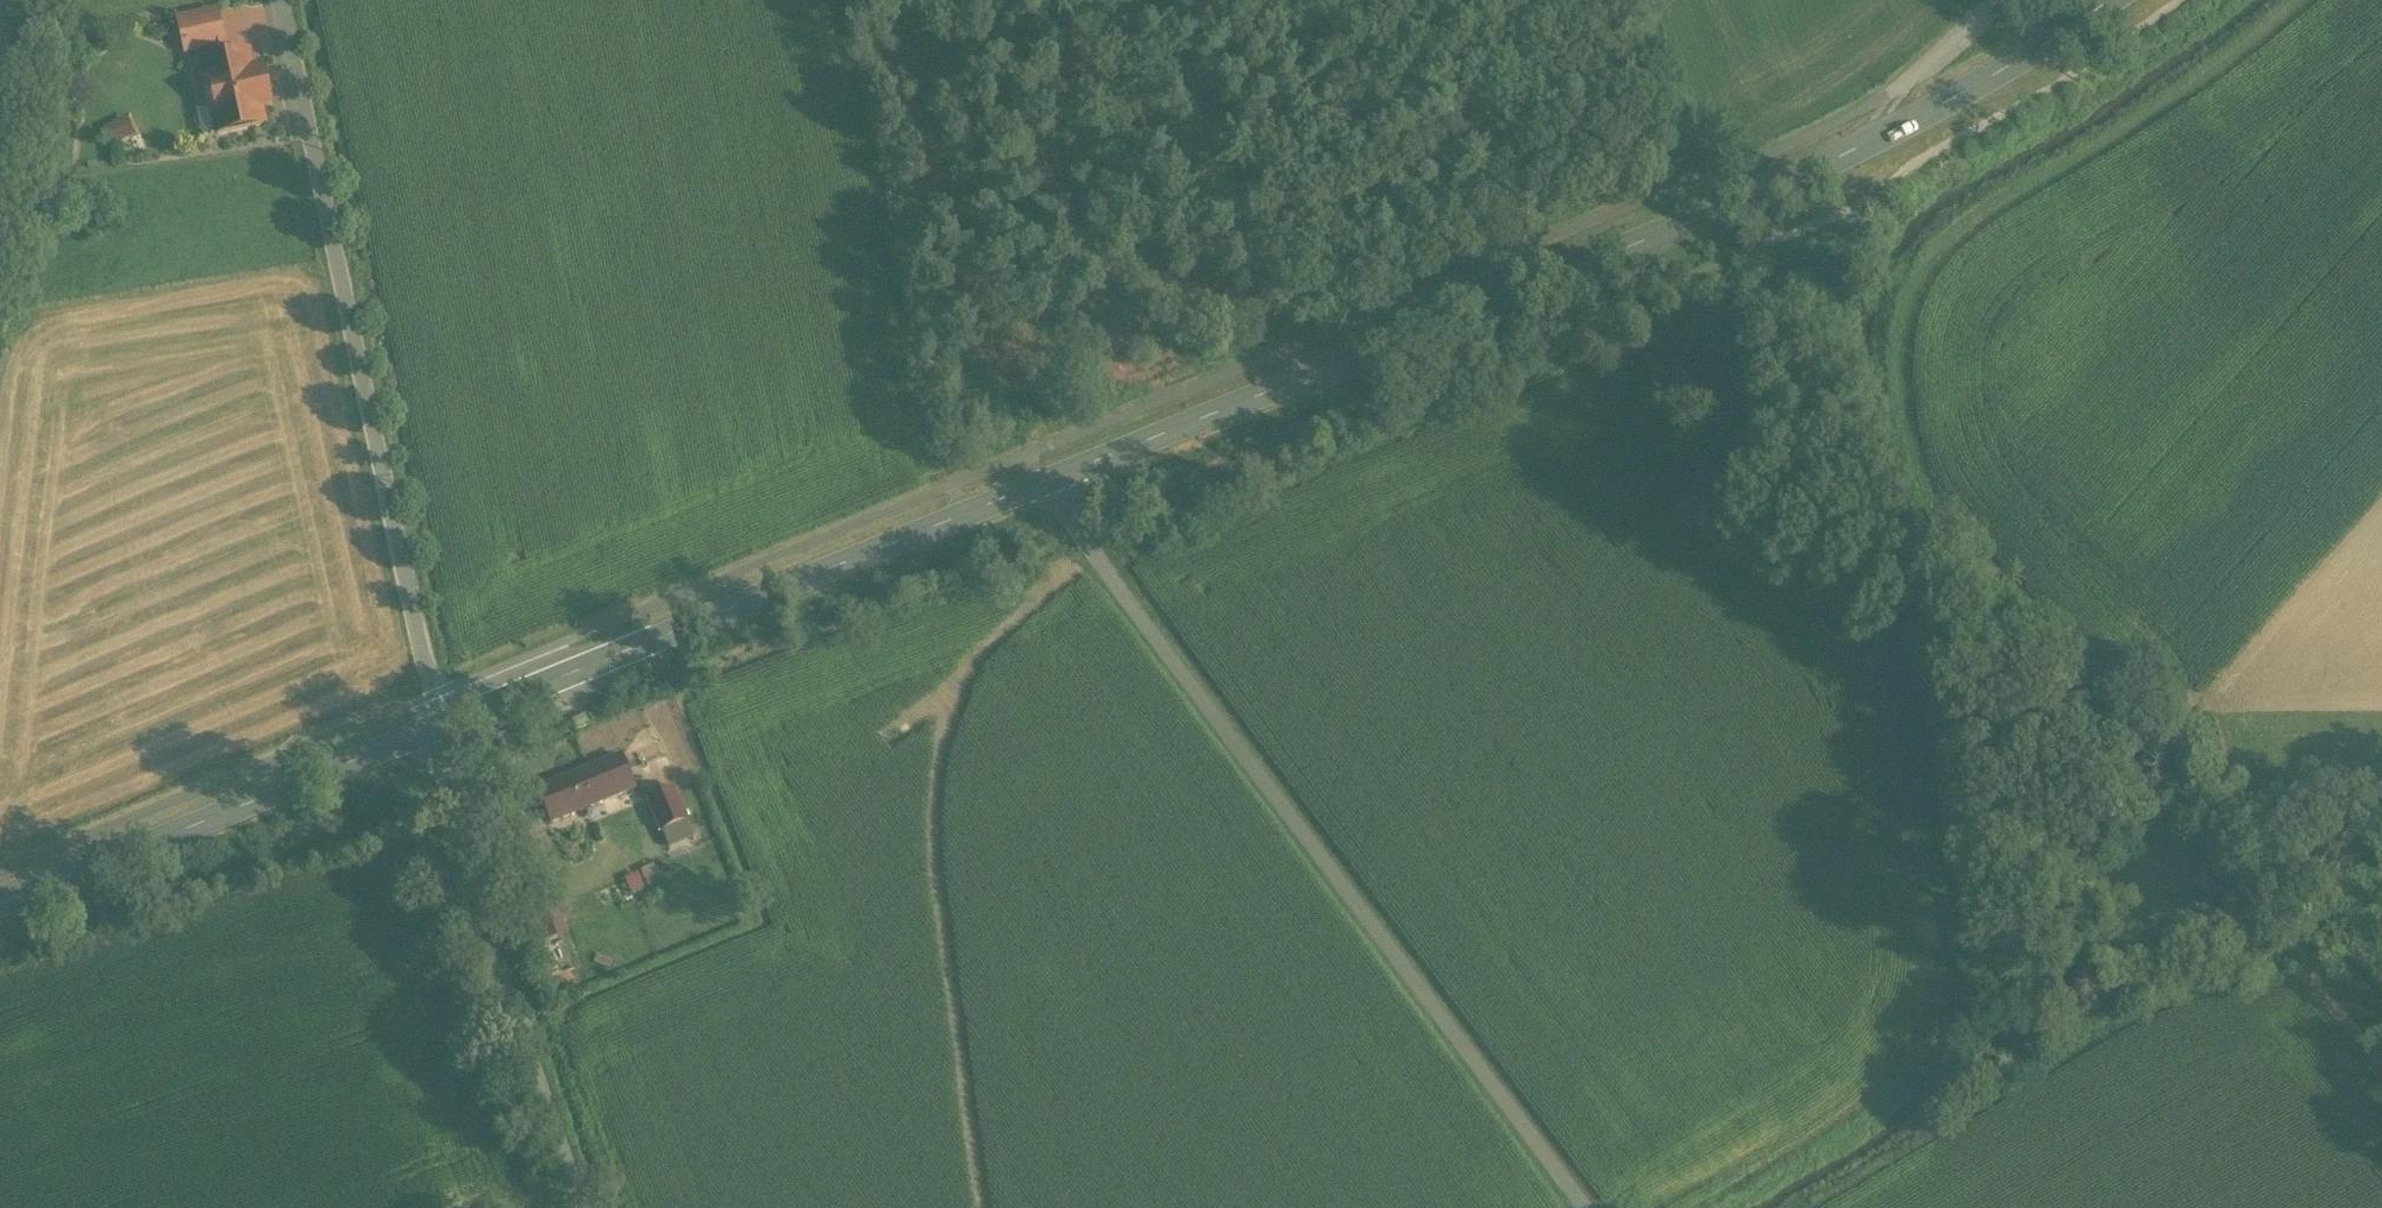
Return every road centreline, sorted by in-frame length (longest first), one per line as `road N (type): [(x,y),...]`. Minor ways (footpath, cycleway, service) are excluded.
road 1 (tertiary): [(2110,0),(1957,97),(1803,175),(1052,479)]
road 2 (unclassified): [(1052,479),(1095,556),(1584,1207)]
road 3 (unclassified): [(277,0),(440,725)]
road 4 (tertiary): [(1052,479),(440,725)]
road 5 (unclassified): [(440,725),(480,931),(581,1207)]
road 6 (tertiary): [(440,725),(0,906)]
road 7 (unclassified): [(1887,95),(2003,0)]

